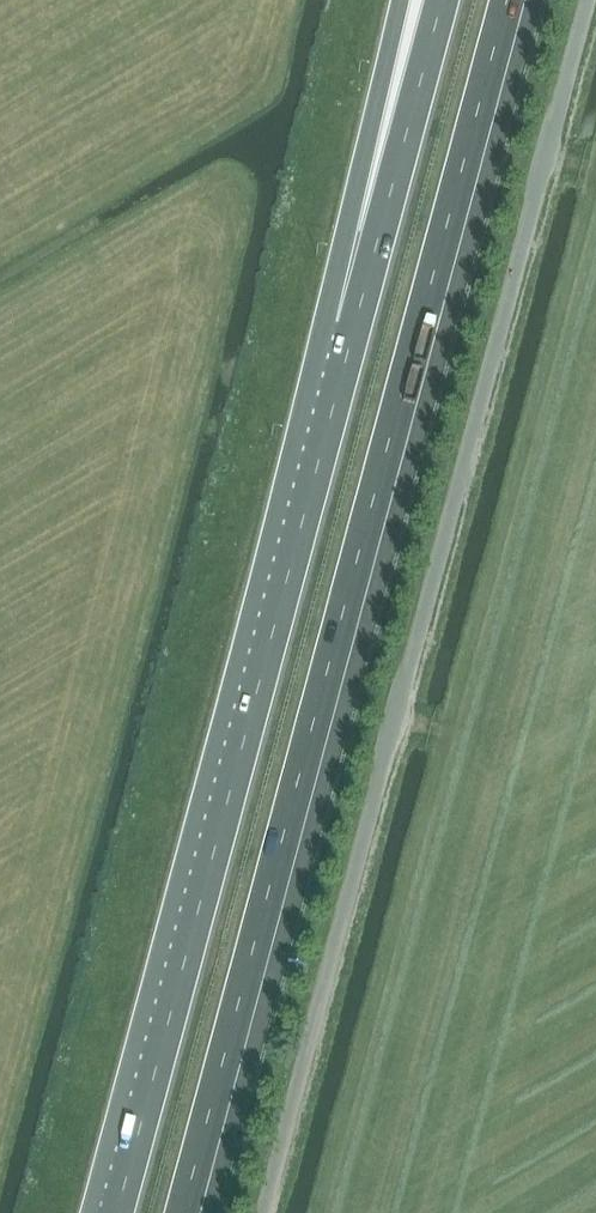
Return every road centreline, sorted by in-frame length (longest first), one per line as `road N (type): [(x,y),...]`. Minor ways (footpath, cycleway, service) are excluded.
road 1 (unclassified): [(264,1212),(590,0)]
road 2 (motorway): [(185,1212),(510,0)]
road 3 (motorway): [(354,323),(116,1212)]
road 4 (motorway): [(441,0),(354,323)]
road 5 (motorway): [(413,0),(354,323)]

